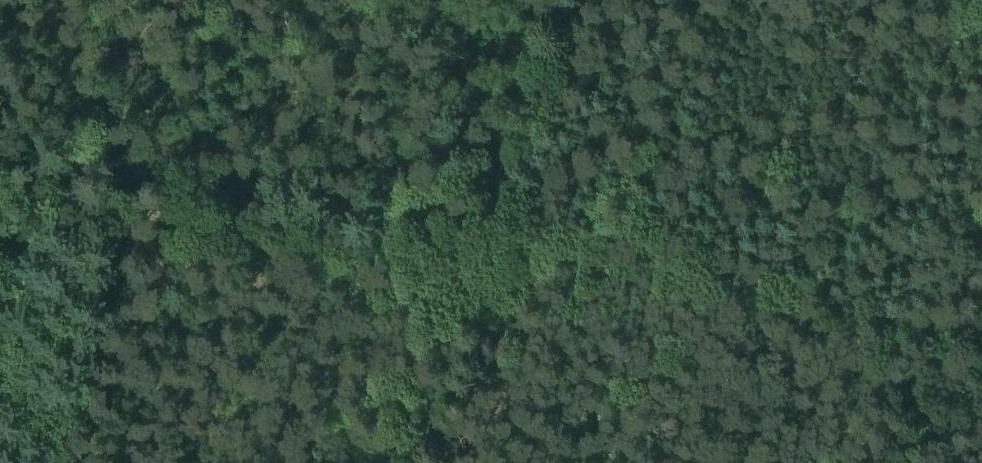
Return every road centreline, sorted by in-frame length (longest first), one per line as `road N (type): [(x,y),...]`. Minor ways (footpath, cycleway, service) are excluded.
road 1 (track): [(981,341),(0,198)]
road 2 (track): [(536,0),(422,462)]
road 3 (track): [(888,462),(981,158)]

